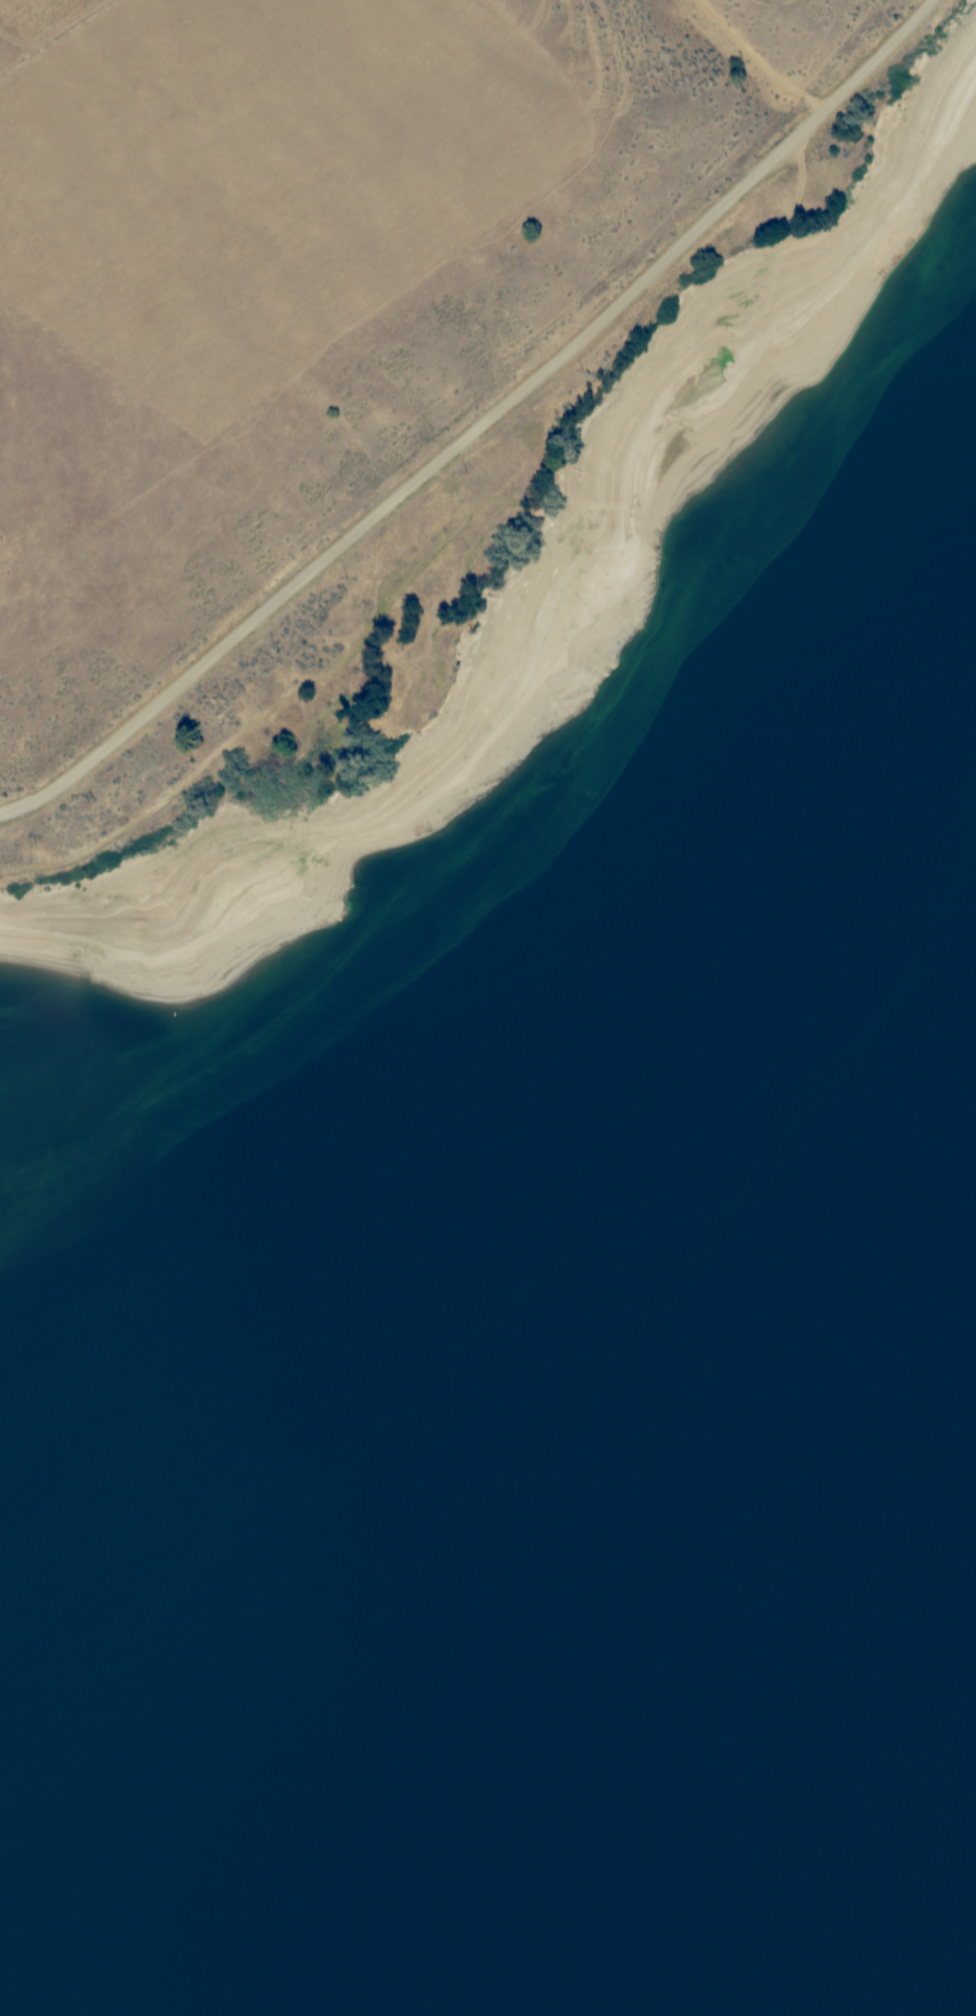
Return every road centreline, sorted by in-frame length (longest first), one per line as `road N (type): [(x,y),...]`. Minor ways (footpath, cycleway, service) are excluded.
road 1 (track): [(0,814),(85,763),(573,346),(932,0)]

